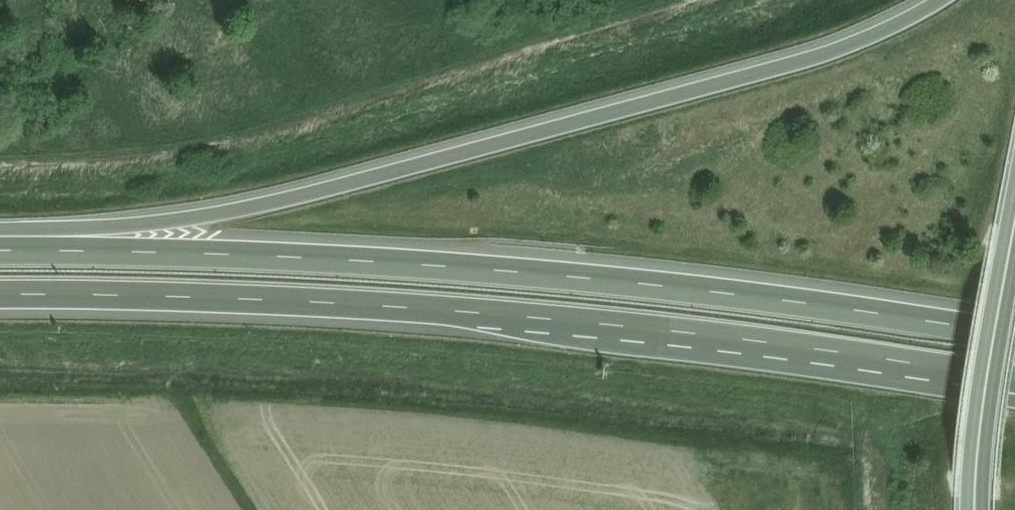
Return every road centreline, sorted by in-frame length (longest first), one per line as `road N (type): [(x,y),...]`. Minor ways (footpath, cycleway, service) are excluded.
road 1 (motorway): [(0,295),(526,317),(1014,380)]
road 2 (motorway): [(1014,336),(498,271),(66,251)]
road 3 (motorway): [(938,0),(890,28),(798,60),(376,177),(66,251)]
road 4 (motorway): [(1014,229),(976,509)]

